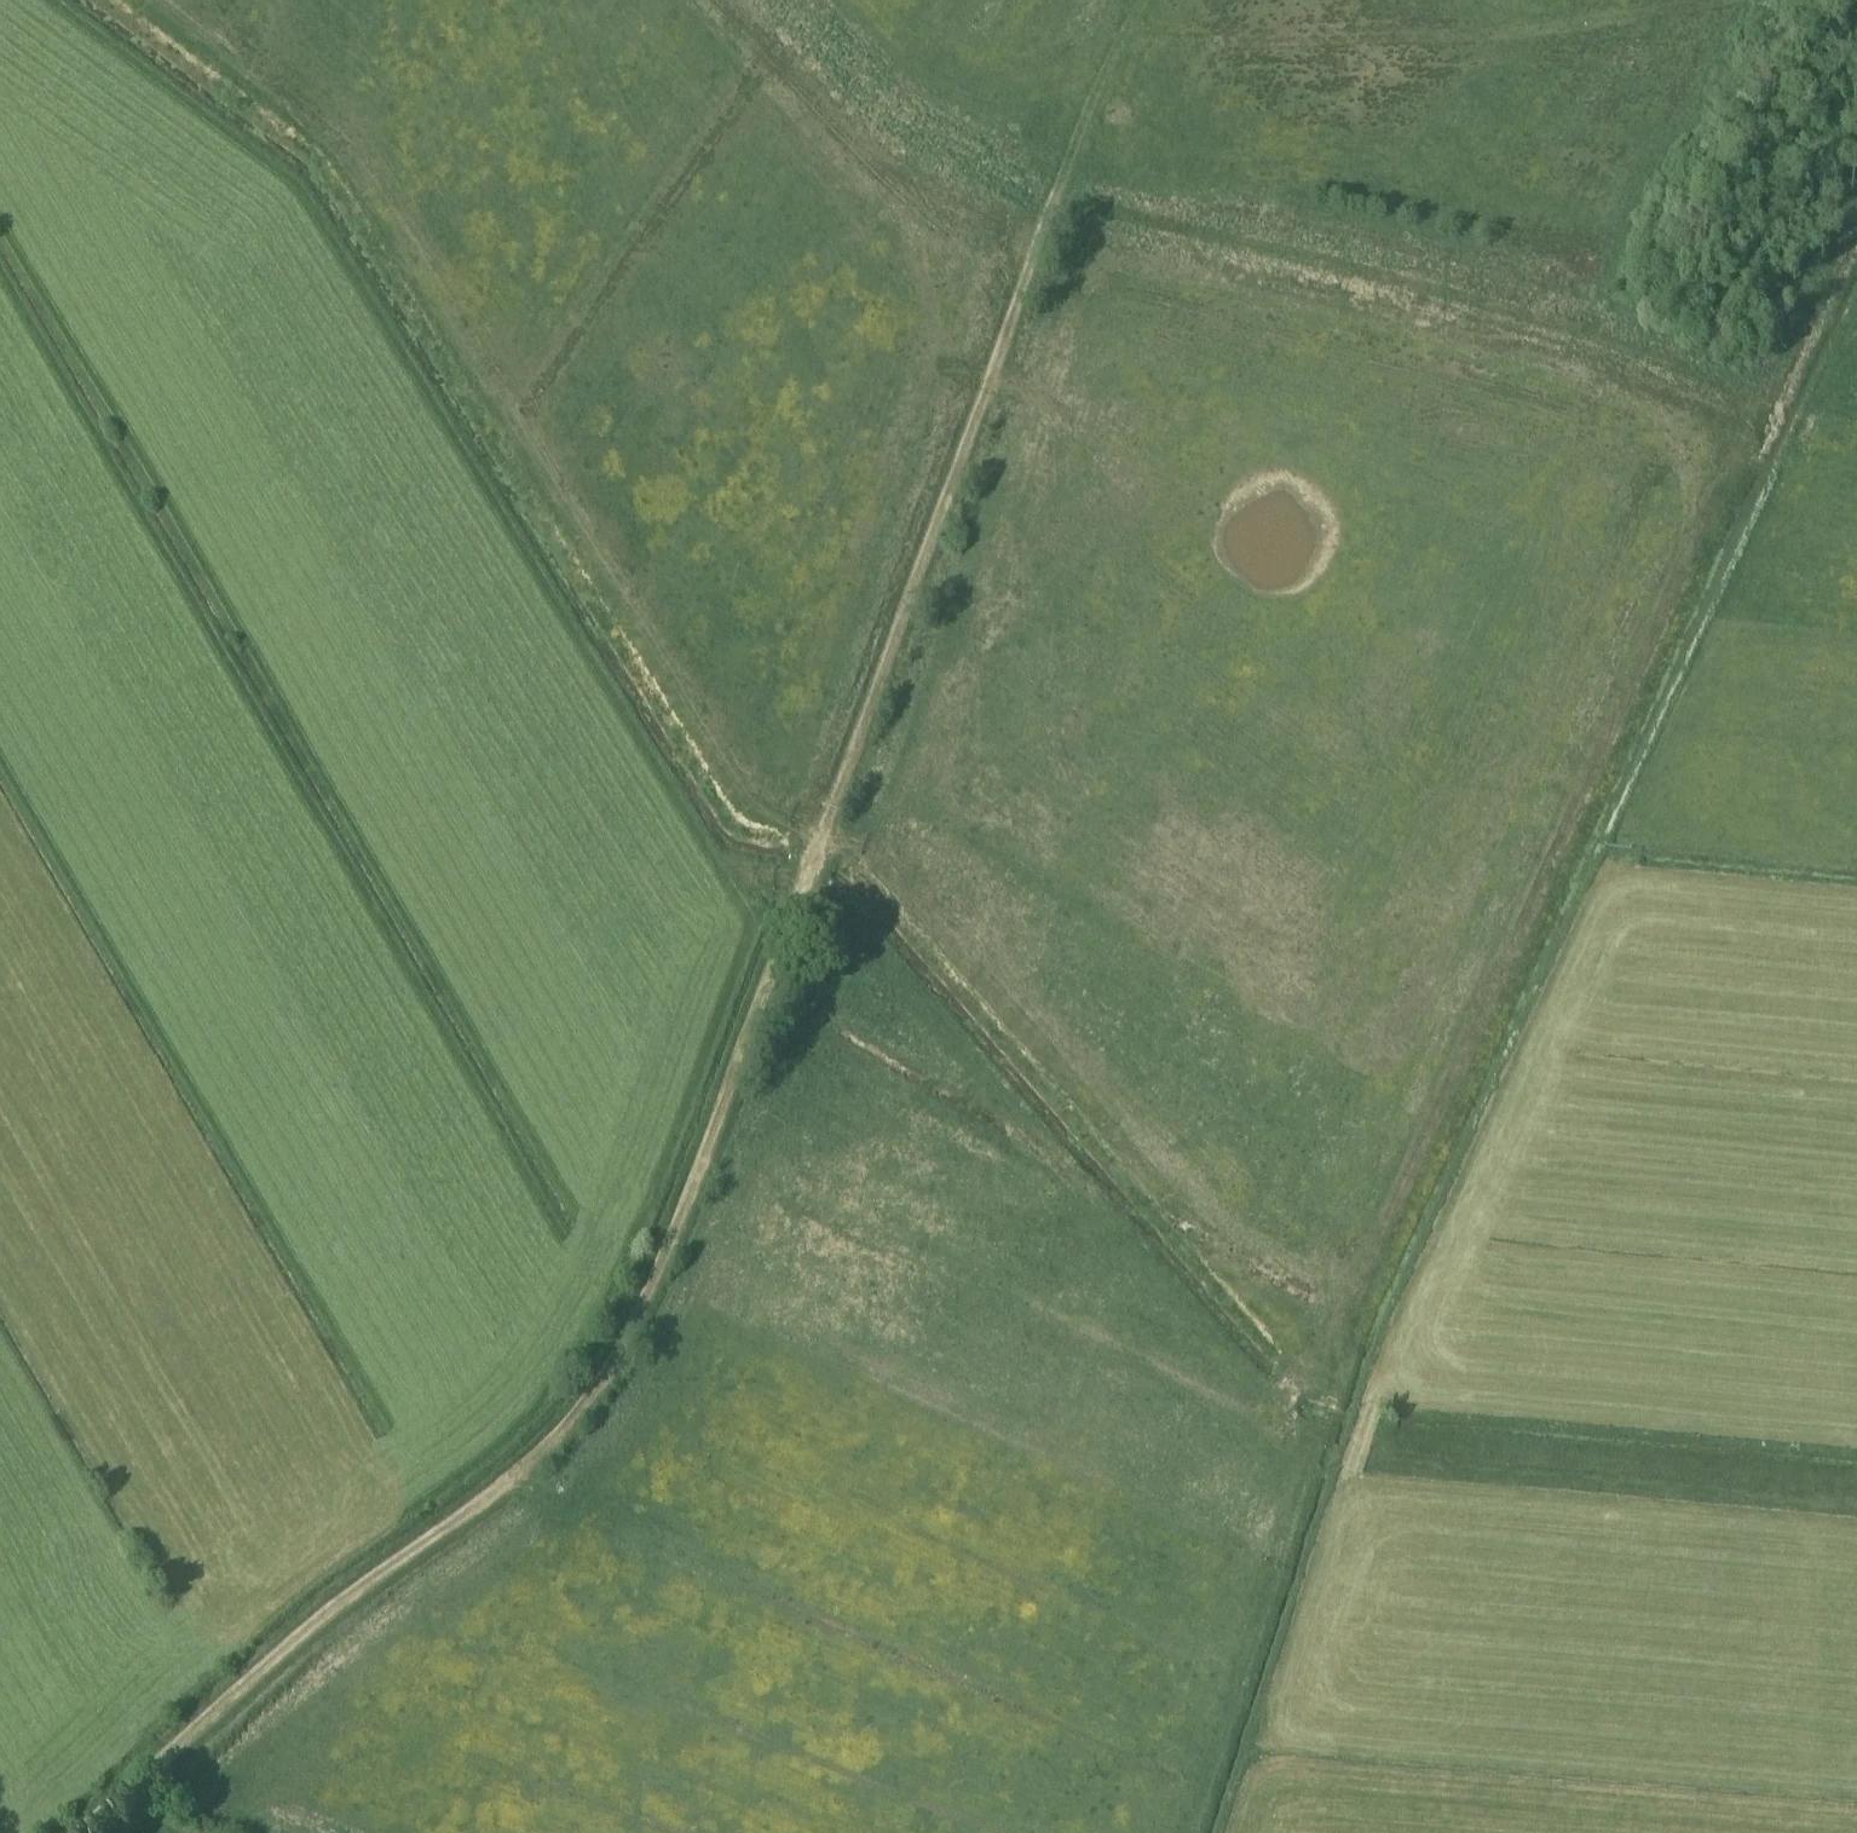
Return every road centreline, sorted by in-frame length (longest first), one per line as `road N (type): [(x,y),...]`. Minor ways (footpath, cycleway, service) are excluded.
road 1 (track): [(85,1832),(298,1639),(515,1471),(588,1391),(668,1243),(1064,173)]
road 2 (track): [(821,0),(919,102),(1064,173)]
road 3 (track): [(1144,0),(1064,173)]

